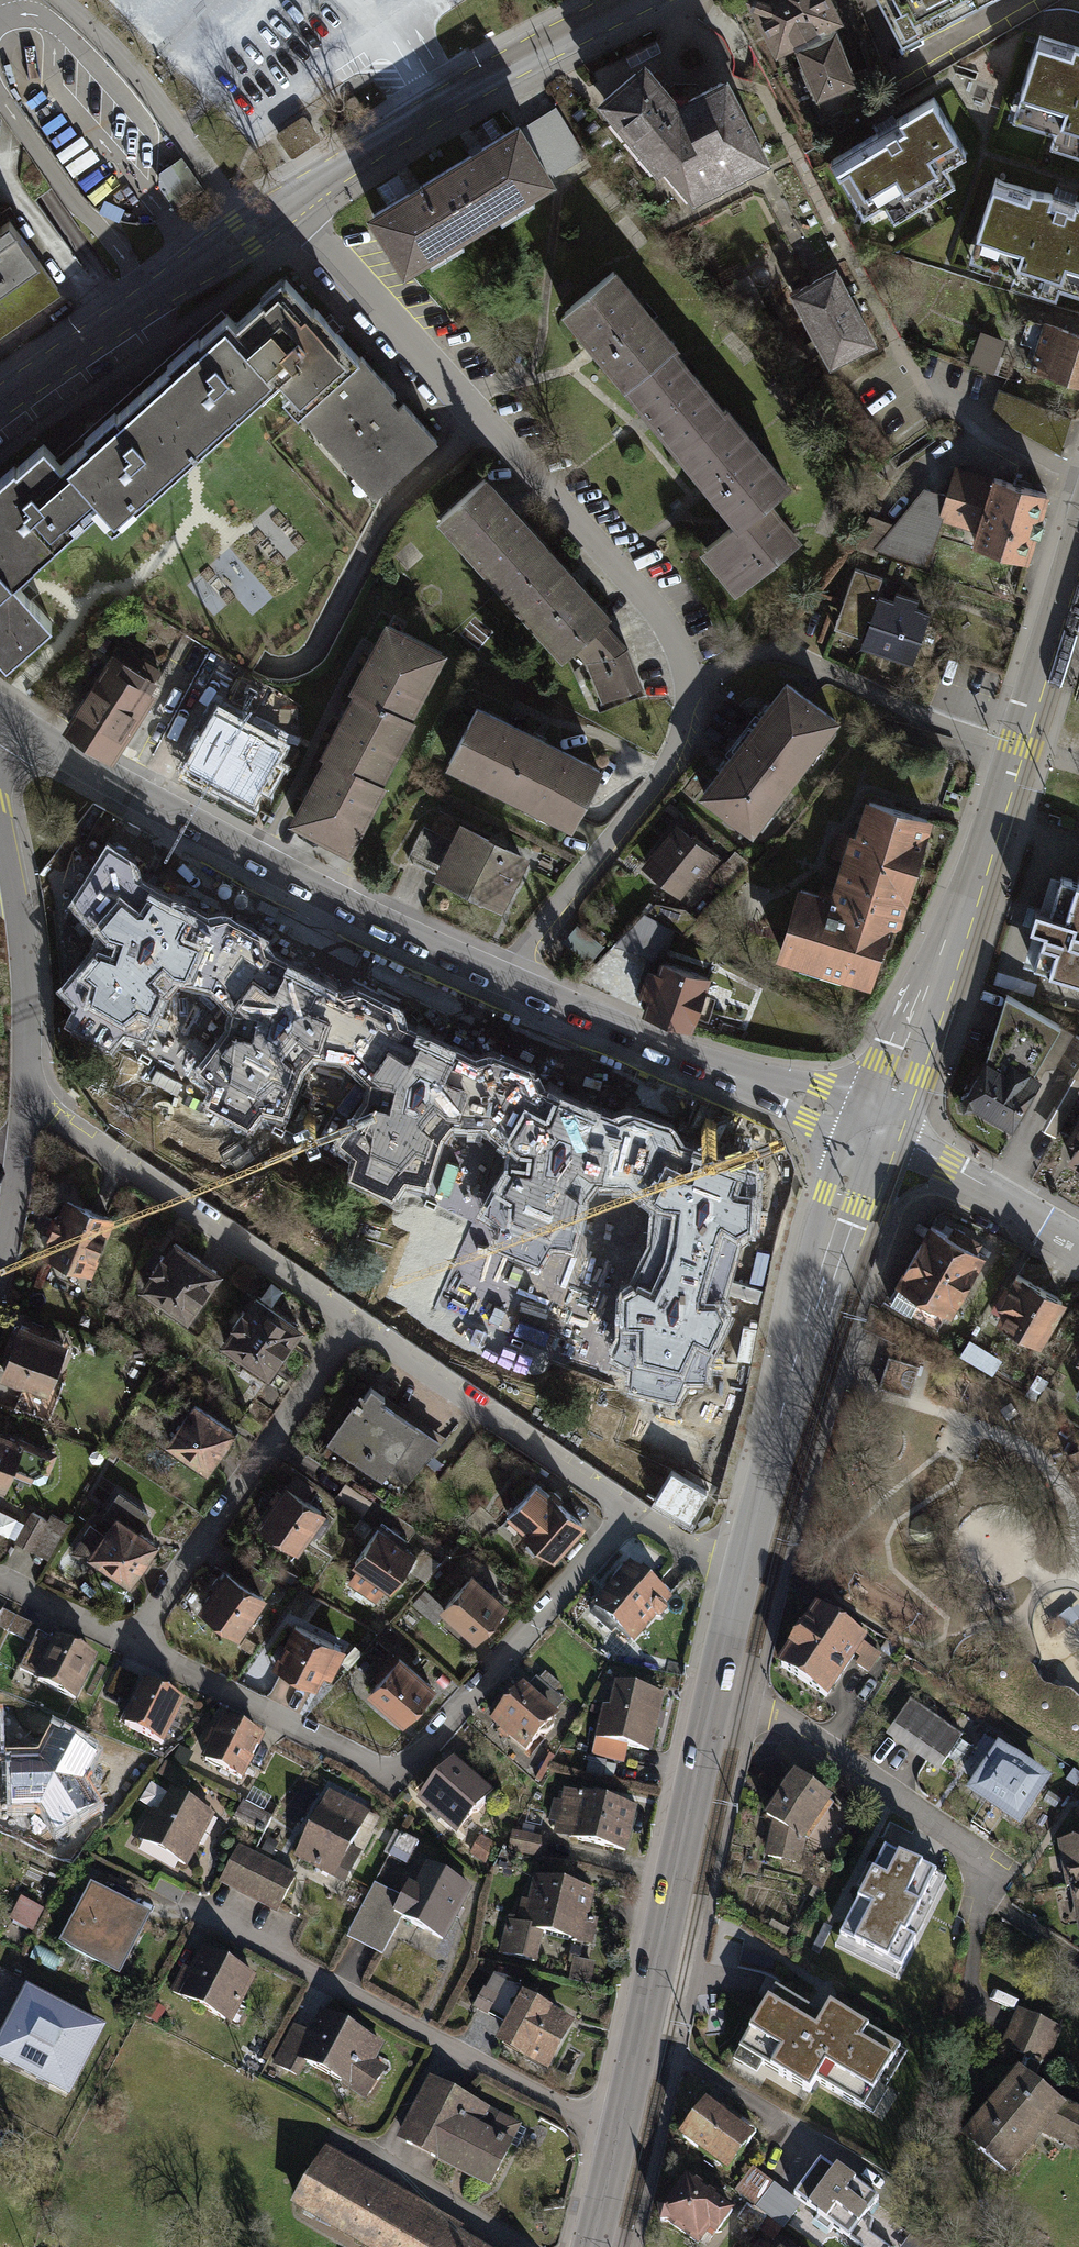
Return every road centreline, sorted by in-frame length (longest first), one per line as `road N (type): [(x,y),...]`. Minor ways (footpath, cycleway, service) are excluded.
road 1 (residential): [(293,202),(657,613),(689,679),(673,754),(643,807),(527,945),(510,978)]
road 2 (secondary): [(594,2246),(741,1567)]
road 3 (residential): [(137,1644),(402,1783),(626,1507)]
road 4 (secondary): [(874,1129),(977,870),(1078,542)]
road 5 (tertiary): [(20,725),(244,852),(510,978)]
road 6 (secondary): [(741,1567),(808,1313),(874,1129)]
road 7 (tertiary): [(293,202),(445,101),(633,0)]
road 8 (tertiary): [(510,978),(874,1129)]
road 9 (residential): [(354,1316),(137,1644)]
road 10 (residential): [(27,1106),(354,1316)]
road 11 (residential): [(354,1316),(626,1507)]
road 12 (tertiary): [(243,232),(0,402)]
road 13 (residential): [(27,1106),(29,970),(0,818)]
road 14 (residential): [(1078,1241),(874,1129)]
road 15 (residential): [(0,1581),(137,1644)]
road 16 (residential): [(0,1251),(27,1106)]
road 17 (residential): [(626,1507),(705,1557),(741,1567)]

